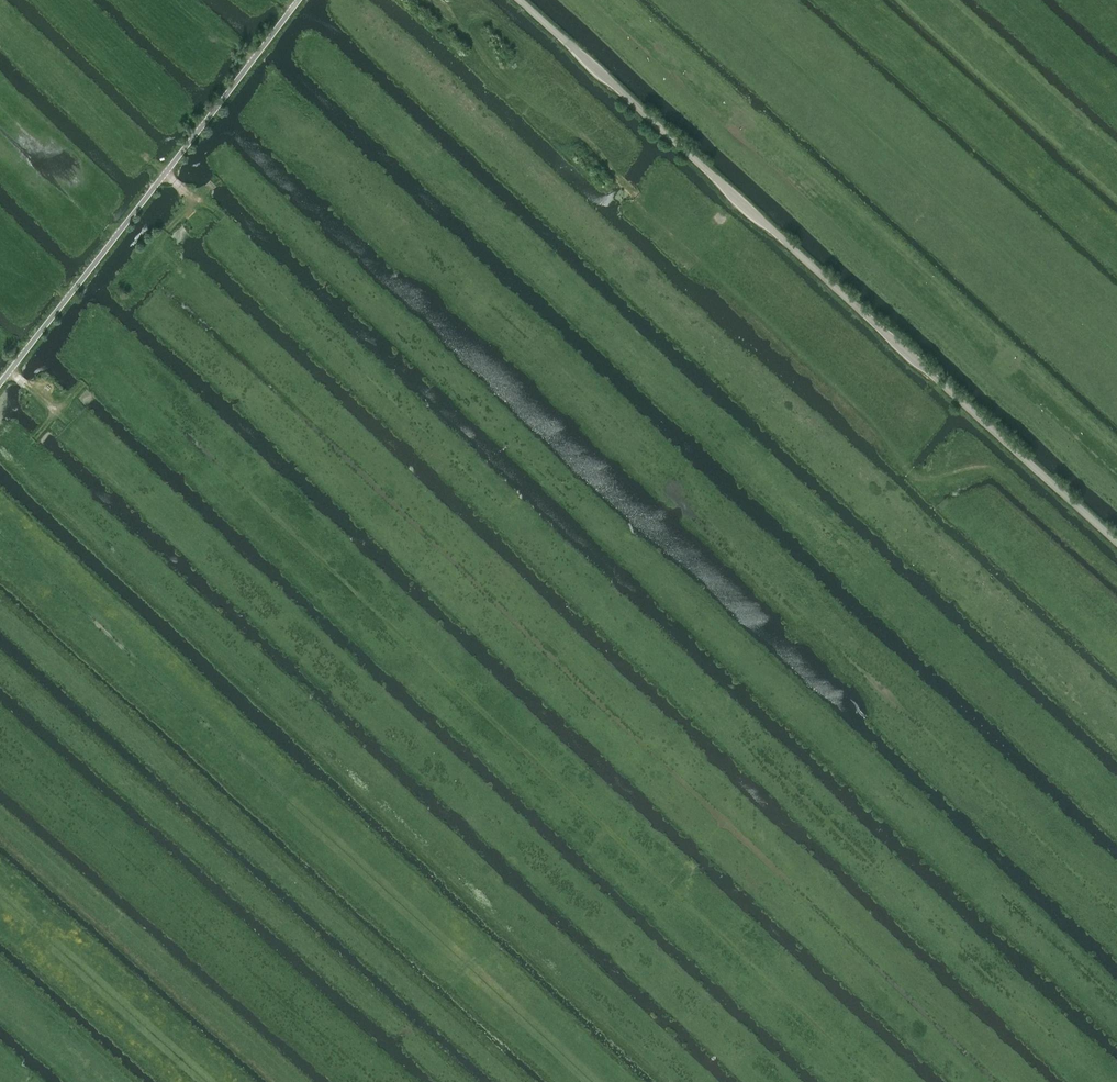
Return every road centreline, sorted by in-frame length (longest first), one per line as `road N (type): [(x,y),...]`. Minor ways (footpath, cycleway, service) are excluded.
road 1 (tertiary): [(1116,544),(518,0)]
road 2 (unclassified): [(0,382),(297,0)]
road 3 (track): [(236,576),(8,372)]

